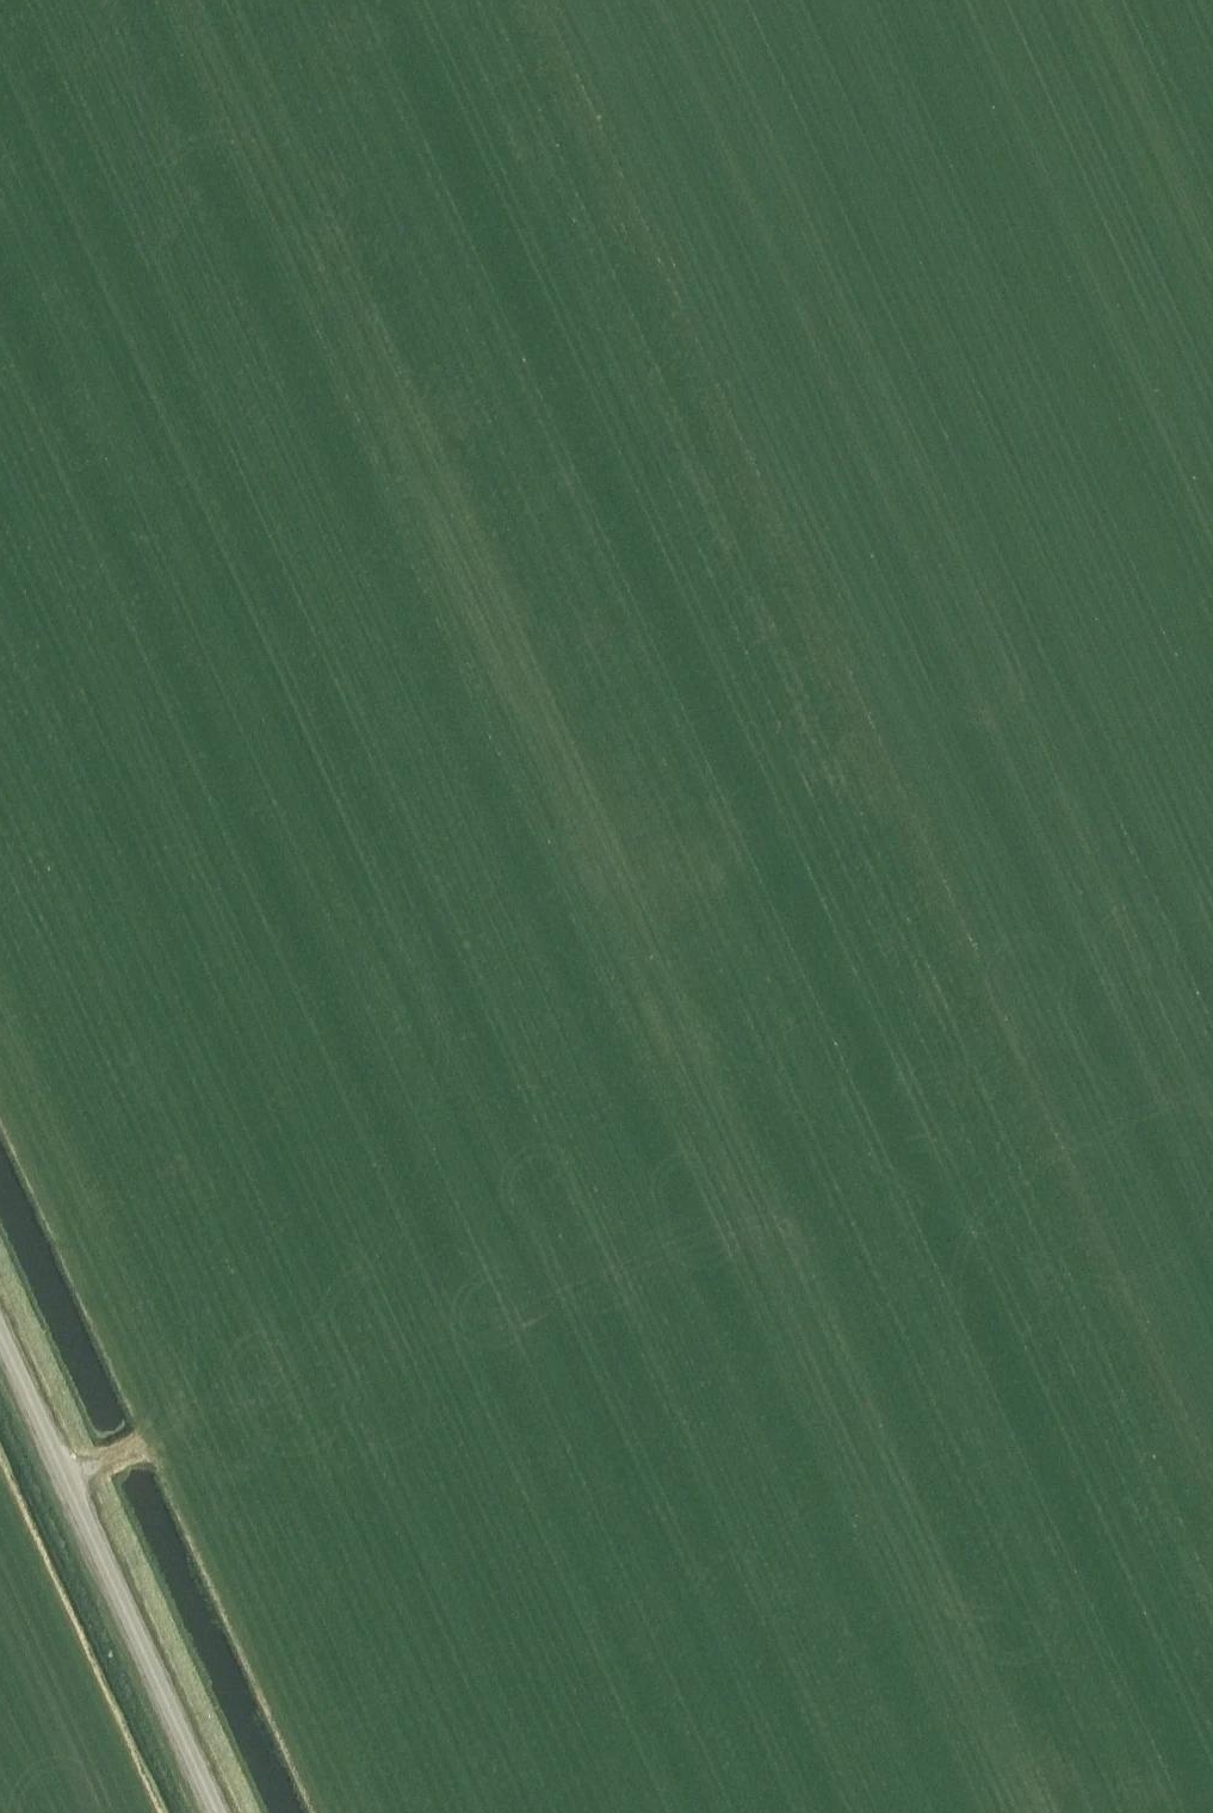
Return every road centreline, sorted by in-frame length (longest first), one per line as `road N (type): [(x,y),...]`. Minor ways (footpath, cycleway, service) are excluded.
road 1 (unclassified): [(219,1812),(0,1329)]

